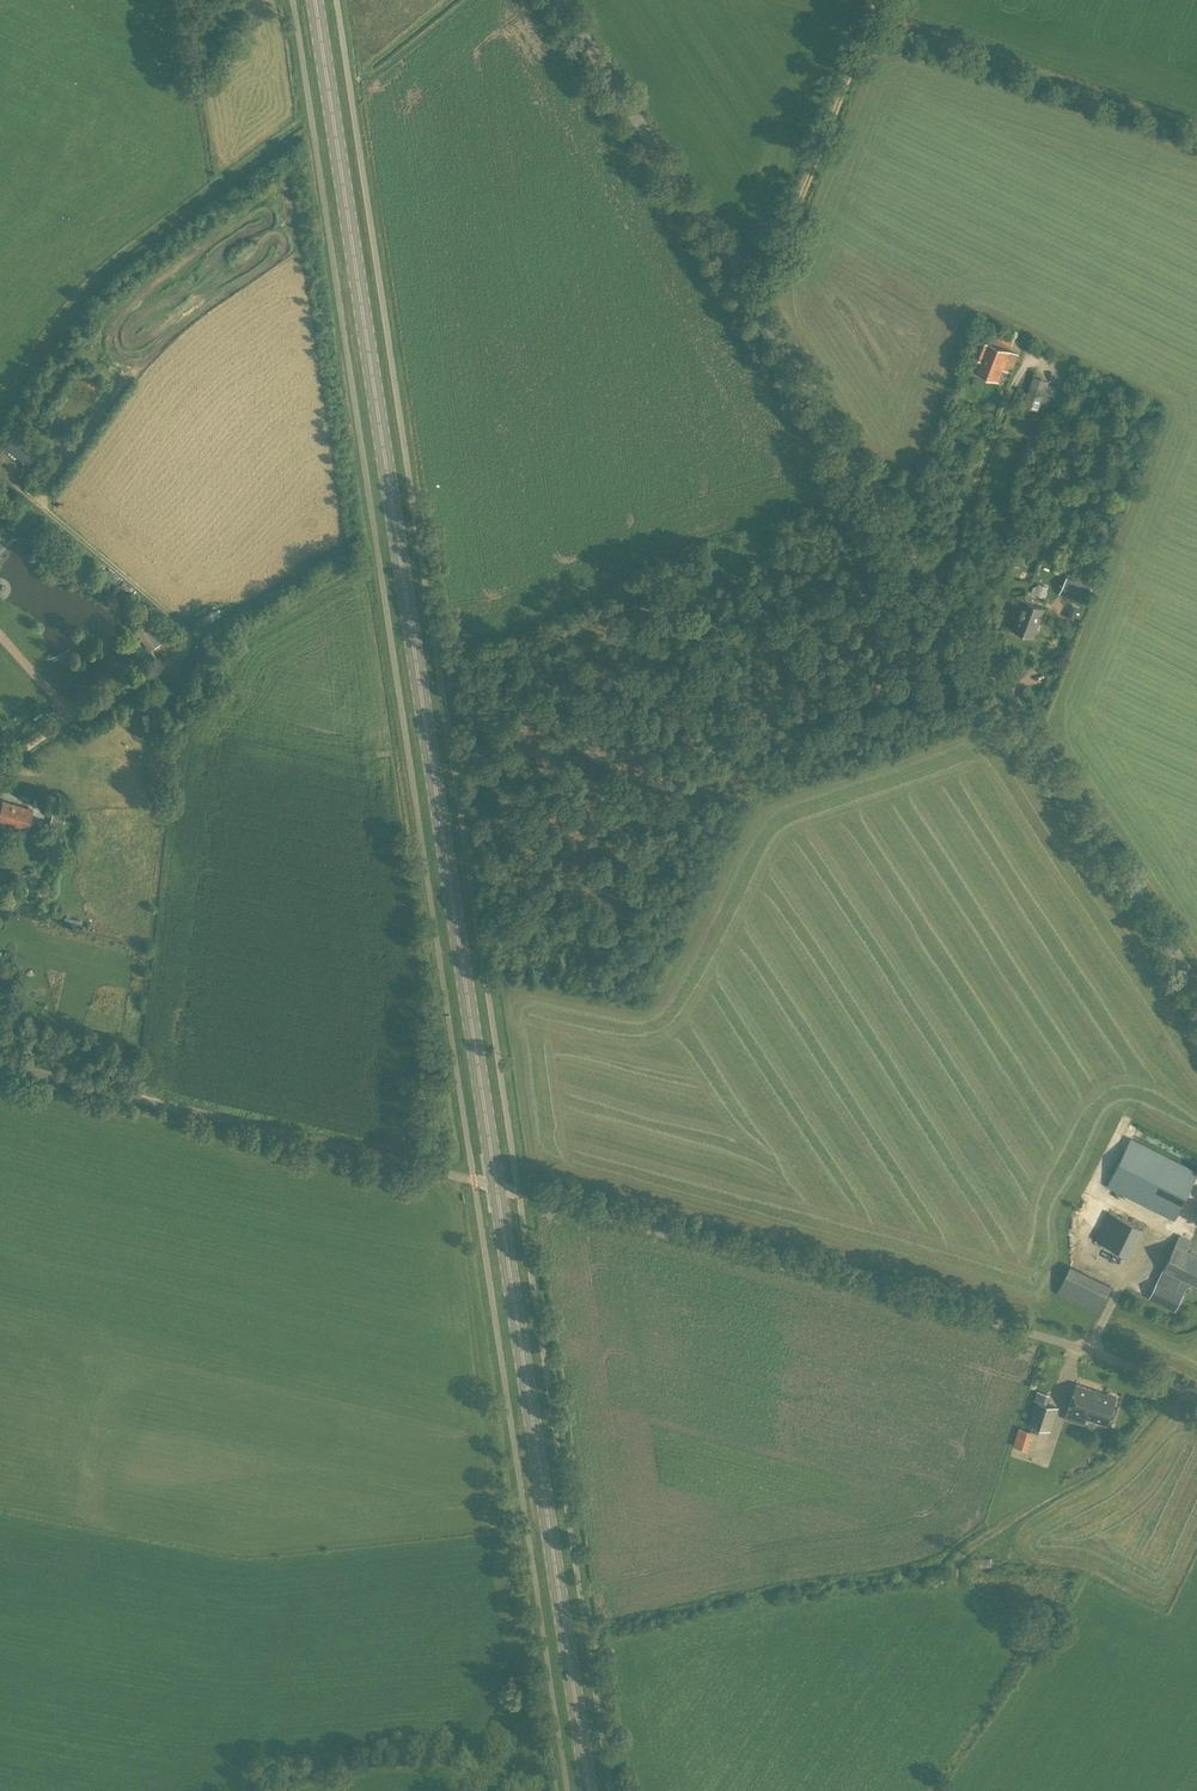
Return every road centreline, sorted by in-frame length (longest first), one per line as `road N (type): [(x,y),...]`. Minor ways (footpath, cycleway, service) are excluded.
road 1 (primary): [(496,1187),(315,0)]
road 2 (tertiary): [(1196,988),(561,0)]
road 3 (unclassified): [(1196,1399),(1075,1344),(496,1187)]
road 4 (primary): [(589,1790),(496,1187)]
road 5 (unclassified): [(496,1187),(0,1061)]
road 6 (track): [(880,0),(771,276),(752,297)]
road 7 (track): [(0,767),(185,649)]

